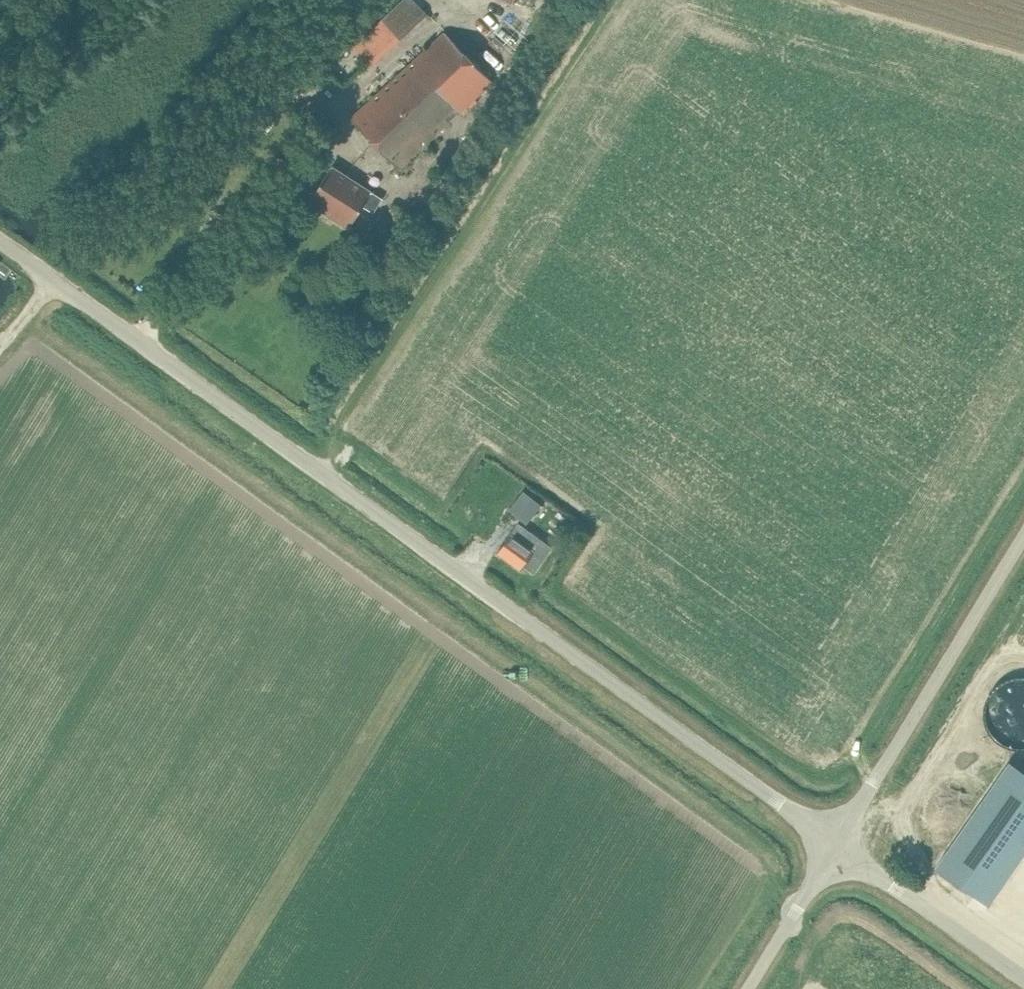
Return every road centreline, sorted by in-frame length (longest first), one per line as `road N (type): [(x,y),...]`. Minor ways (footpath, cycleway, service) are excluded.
road 1 (unclassified): [(841,844),(0,237)]
road 2 (unclassified): [(841,844),(1023,543)]
road 3 (unclassified): [(1023,976),(841,844)]
road 4 (unclassified): [(752,988),(841,844)]

